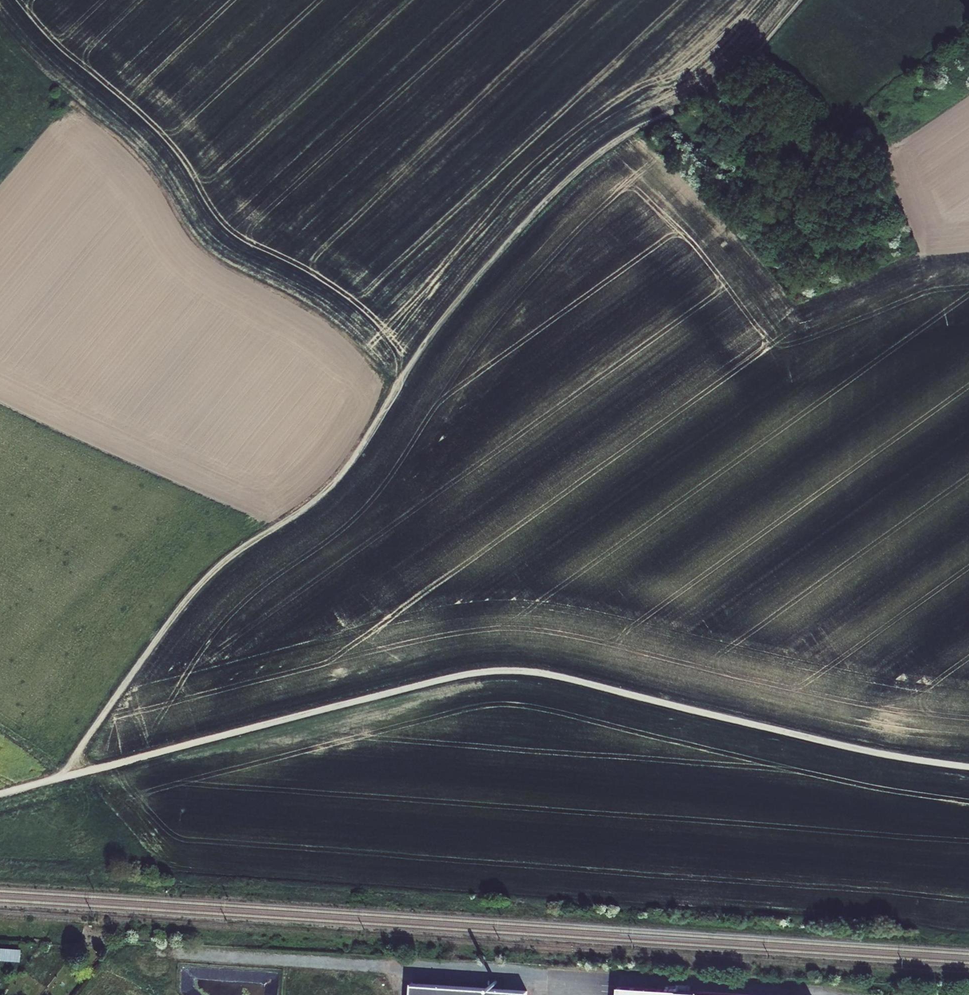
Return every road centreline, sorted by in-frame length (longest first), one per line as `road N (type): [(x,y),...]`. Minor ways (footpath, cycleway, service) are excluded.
road 1 (track): [(800,0),(732,77),(616,141),(538,208),(424,345),(337,480),(197,587),(61,778)]
road 2 (track): [(968,769),(511,670),(61,778)]

